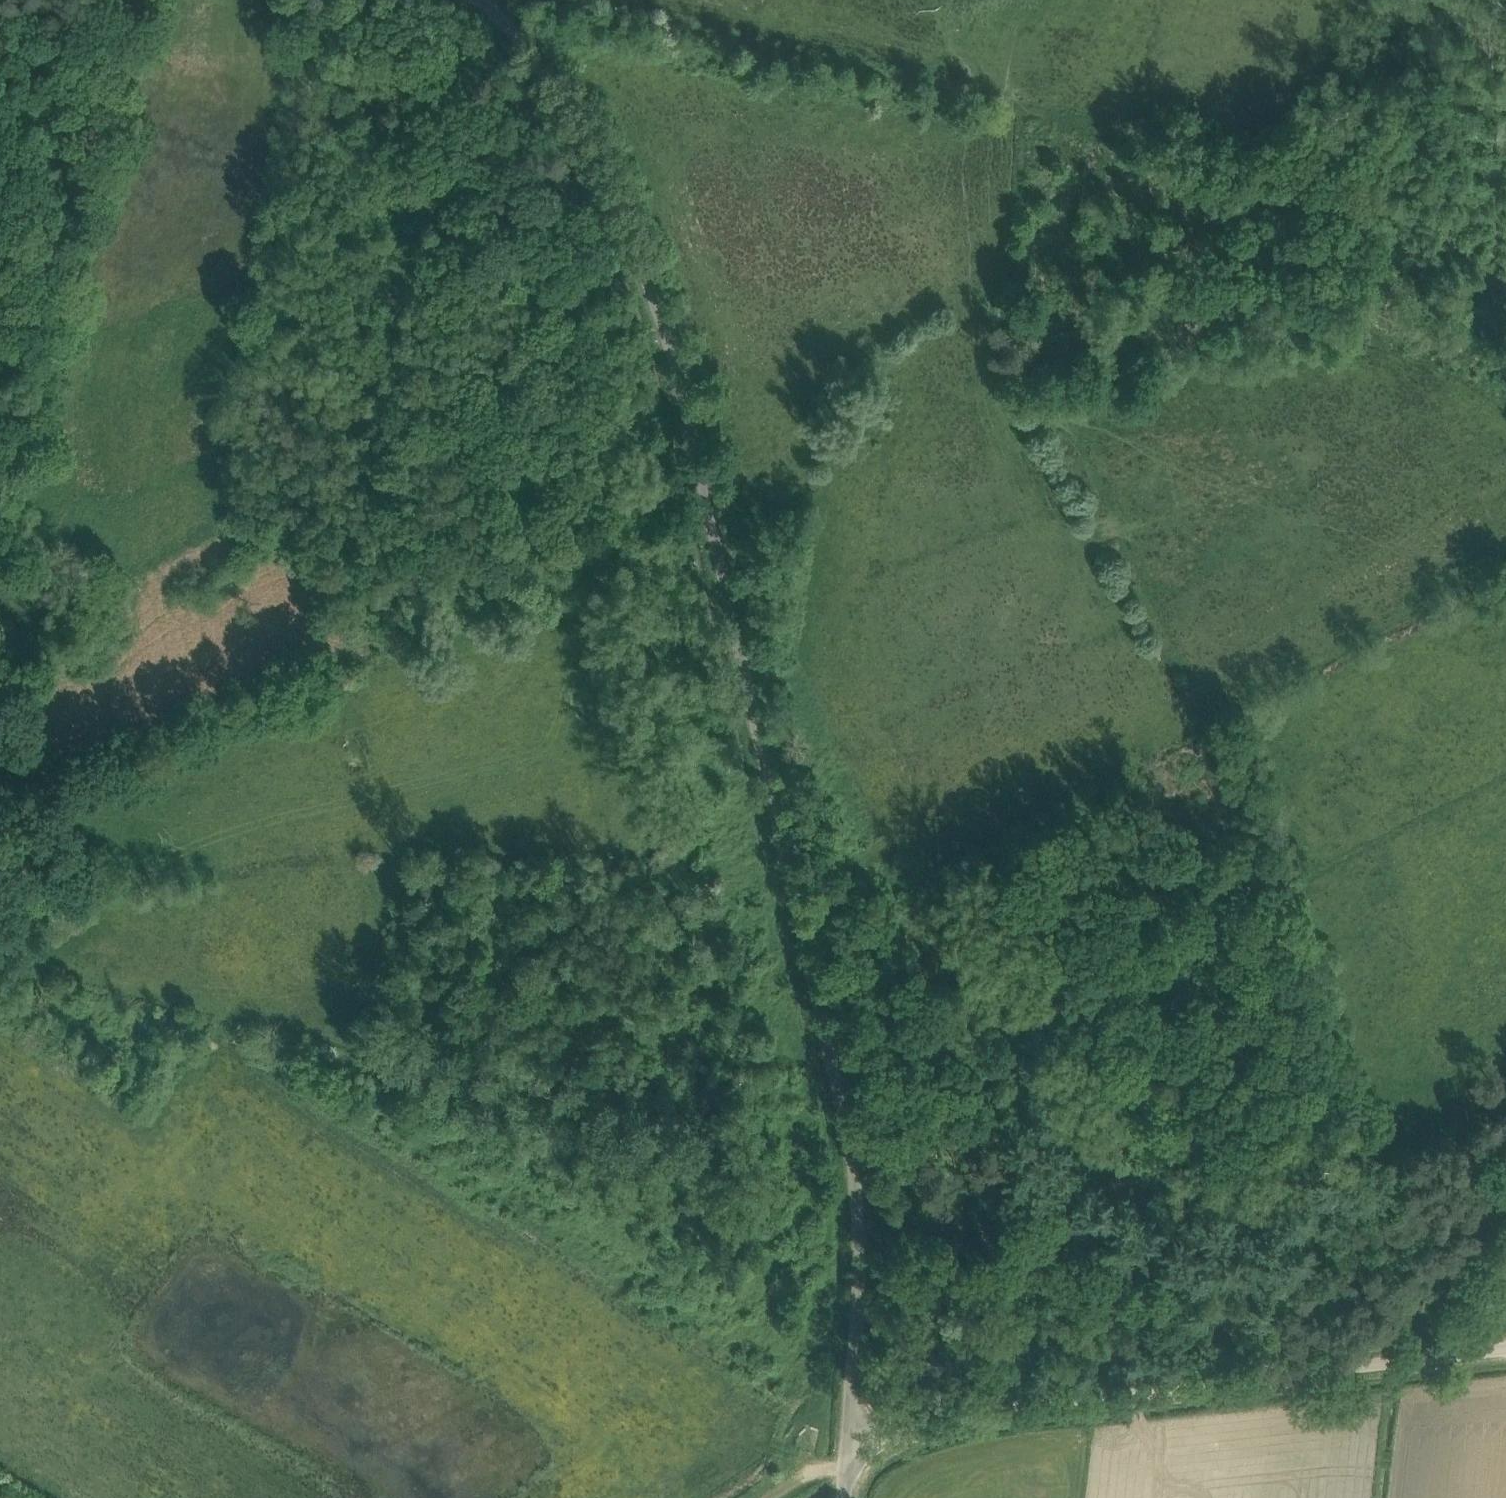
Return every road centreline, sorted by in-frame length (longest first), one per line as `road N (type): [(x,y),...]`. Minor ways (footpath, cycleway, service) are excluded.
road 1 (unclassified): [(856,1439),(857,1277),(839,1090),(679,393),(631,242),(580,135),(525,44),(483,0)]
road 2 (unclassified): [(856,1439),(1505,1349)]

